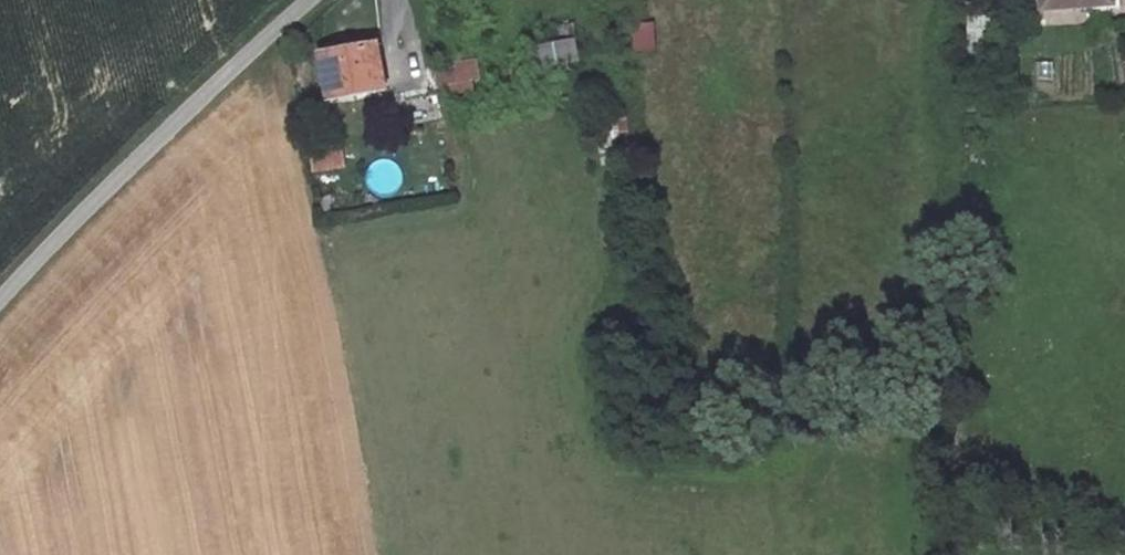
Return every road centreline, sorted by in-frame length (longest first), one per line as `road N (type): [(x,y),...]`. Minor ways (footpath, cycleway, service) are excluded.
road 1 (unclassified): [(307,0),(0,296)]

